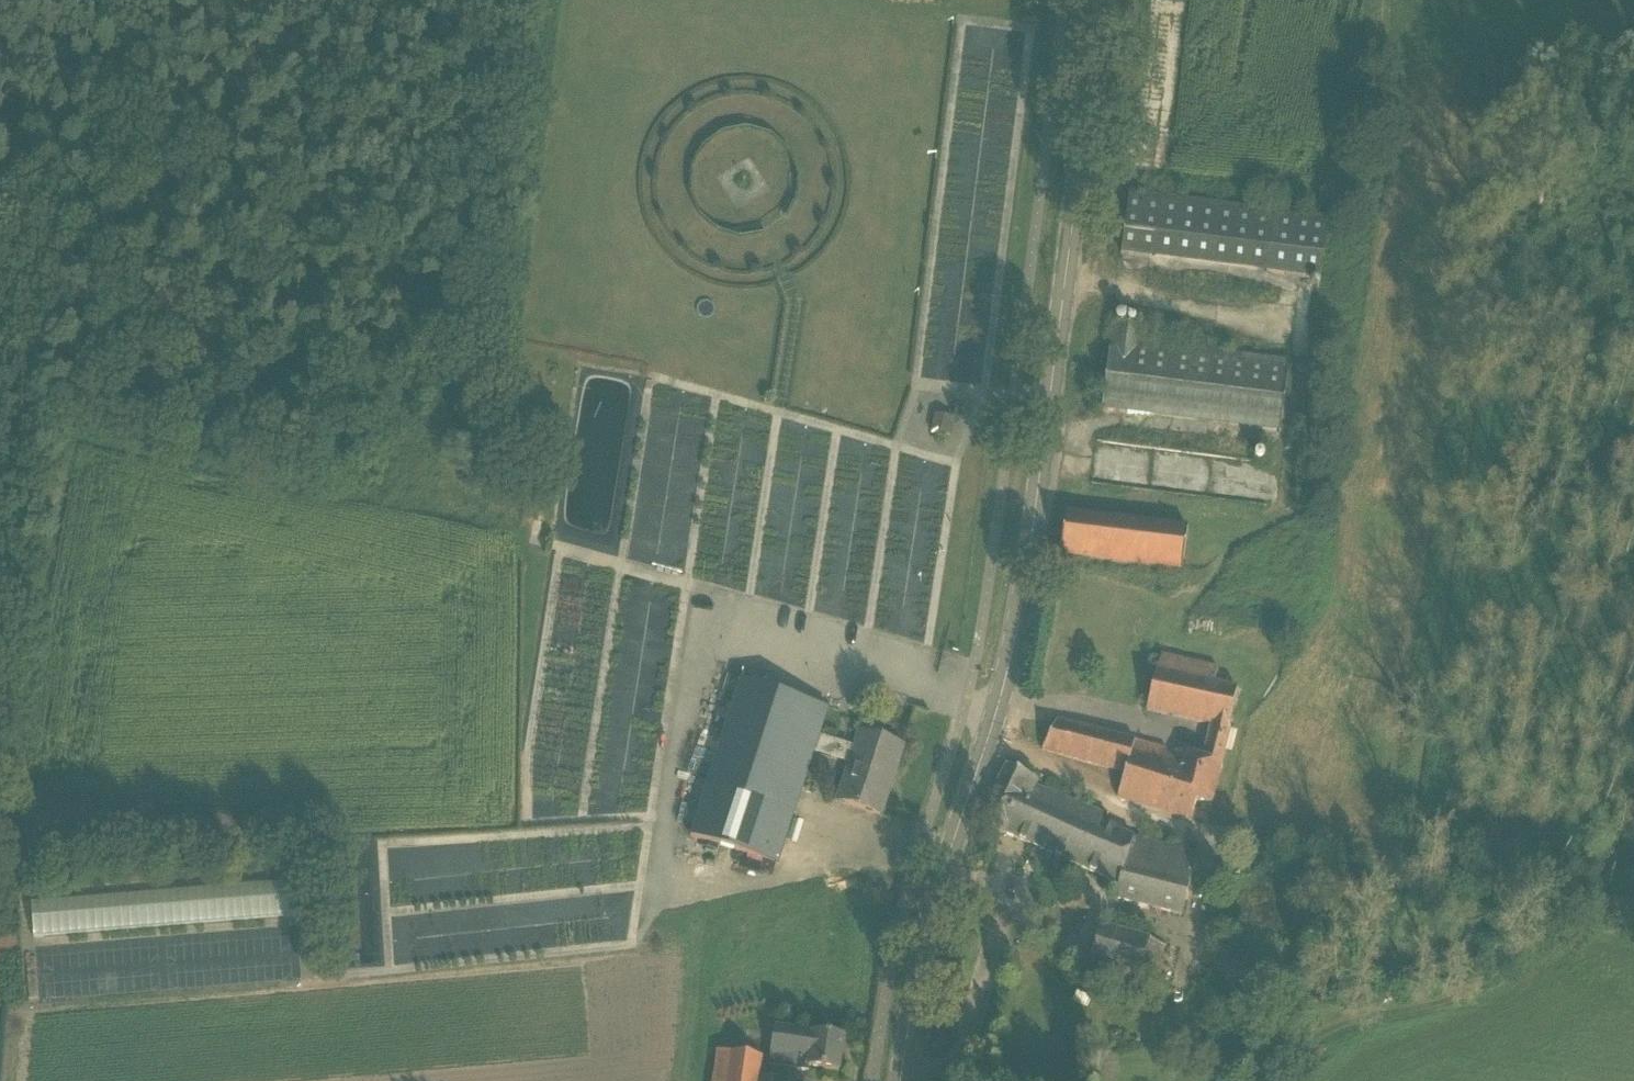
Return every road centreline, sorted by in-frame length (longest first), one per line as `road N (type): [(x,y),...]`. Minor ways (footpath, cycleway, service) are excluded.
road 1 (tertiary): [(901,1080),(931,919),(999,708),(1023,602),(1103,0)]
road 2 (track): [(0,822),(127,0)]
road 3 (track): [(1633,914),(1157,826),(1074,789),(992,732)]
road 4 (track): [(1278,1080),(1319,1034),(1471,990),(1500,971),(1560,897)]

